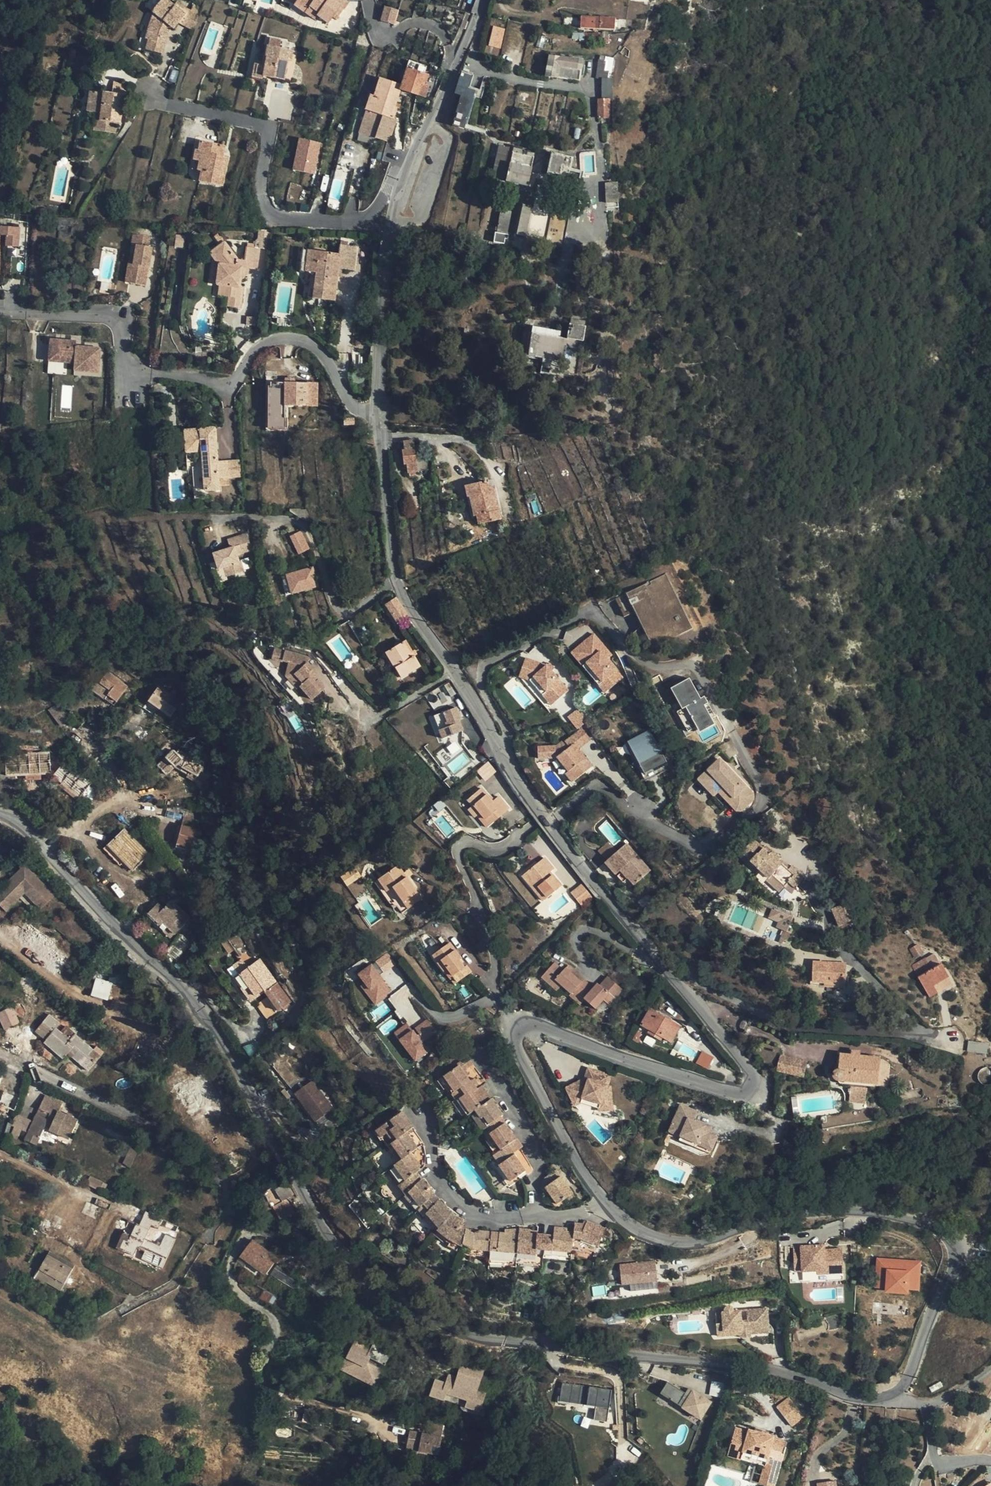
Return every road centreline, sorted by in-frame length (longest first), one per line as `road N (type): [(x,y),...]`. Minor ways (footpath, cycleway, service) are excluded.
road 1 (residential): [(897,1393),(860,1396),(775,1368),(502,1340),(465,1332),(406,1303),(322,1225),(198,1006),(17,821),(0,815)]
road 2 (residential): [(670,970),(749,1070),(749,1088),(729,1091),(517,1026),(513,1033),(543,1097),(610,1205),(658,1238),(716,1240),(771,1217),(830,1210),(921,1221),(952,1238),(952,1271),(897,1393)]
road 3 (residential): [(382,413),(405,597),(529,798),(670,970)]
road 4 (residential): [(382,413),(353,404),(310,343),(262,345),(231,380),(149,373),(128,357),(117,316),(0,311)]
road 5 (residential): [(403,183),(387,189),(360,222),(280,219),(268,212),(261,189),(266,129),(167,105),(154,88)]
road 6 (residential): [(670,970),(781,1021),(916,1030),(951,1045)]
road 7 (residential): [(382,413),(383,312),(403,183)]
road 8 (residential): [(403,183),(484,0)]

